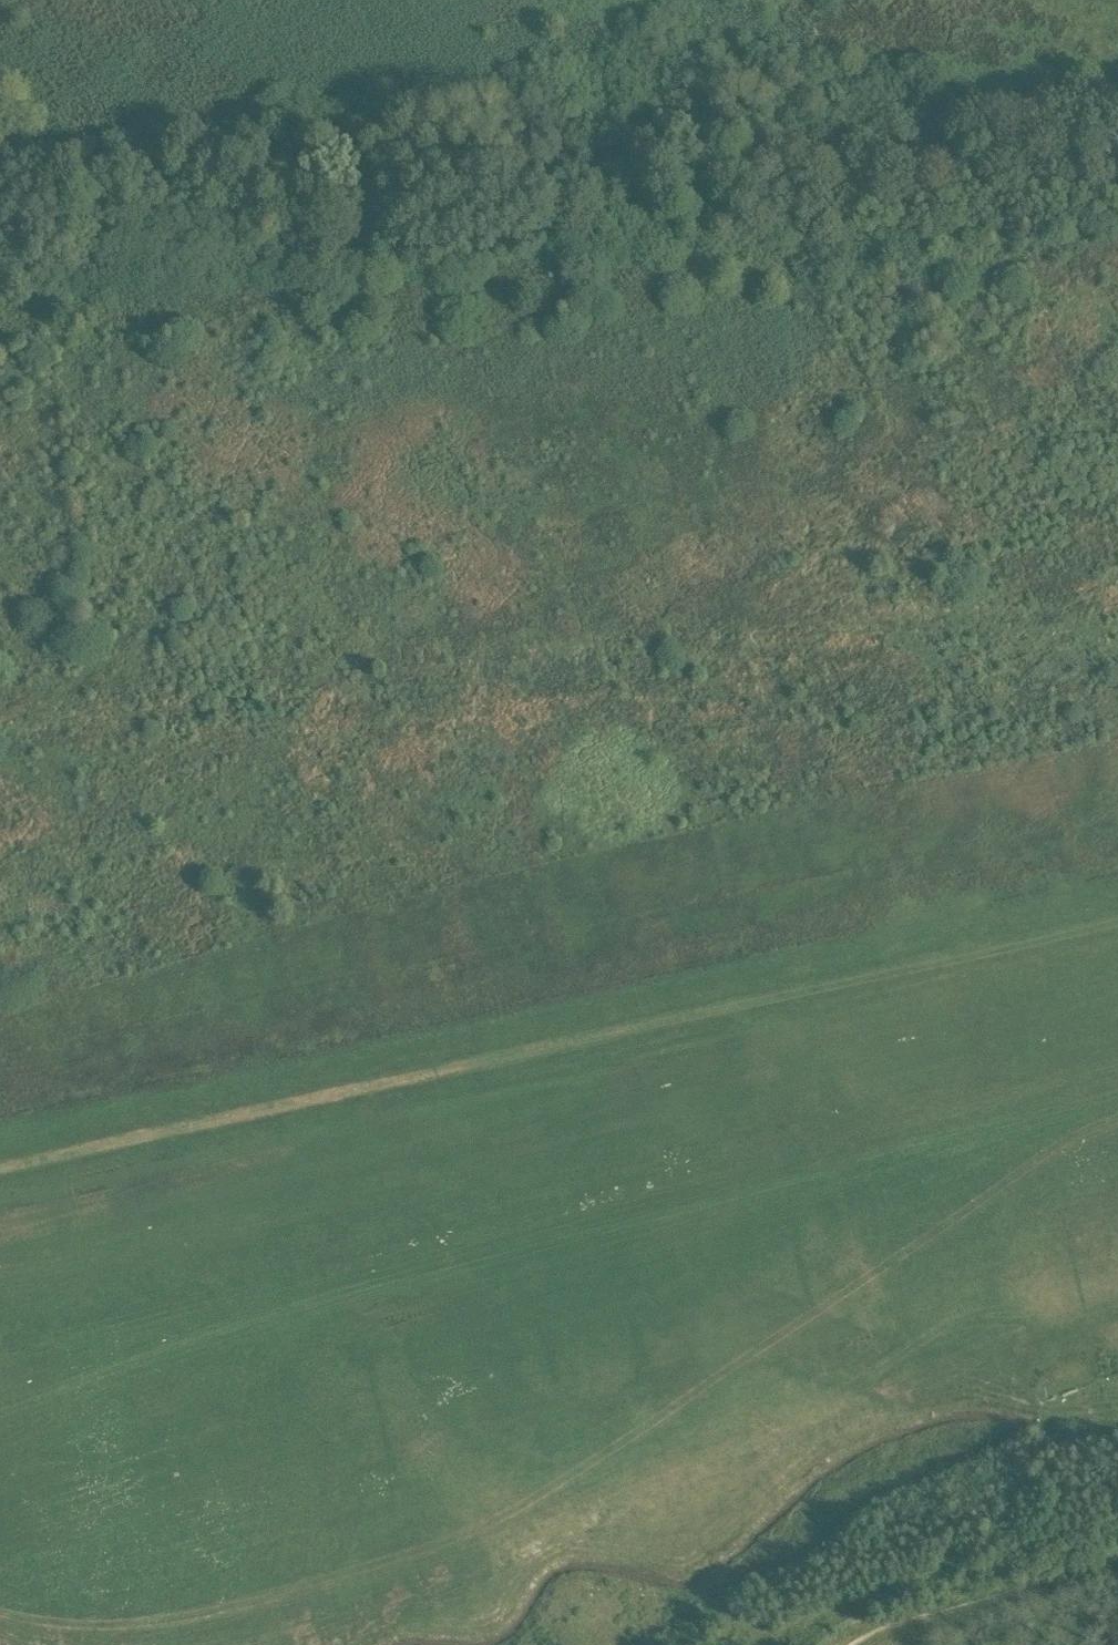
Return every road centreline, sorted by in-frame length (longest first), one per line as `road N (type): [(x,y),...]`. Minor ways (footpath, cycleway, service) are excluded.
road 1 (track): [(1117,927),(0,1170)]
road 2 (track): [(1117,1560),(849,1644)]

